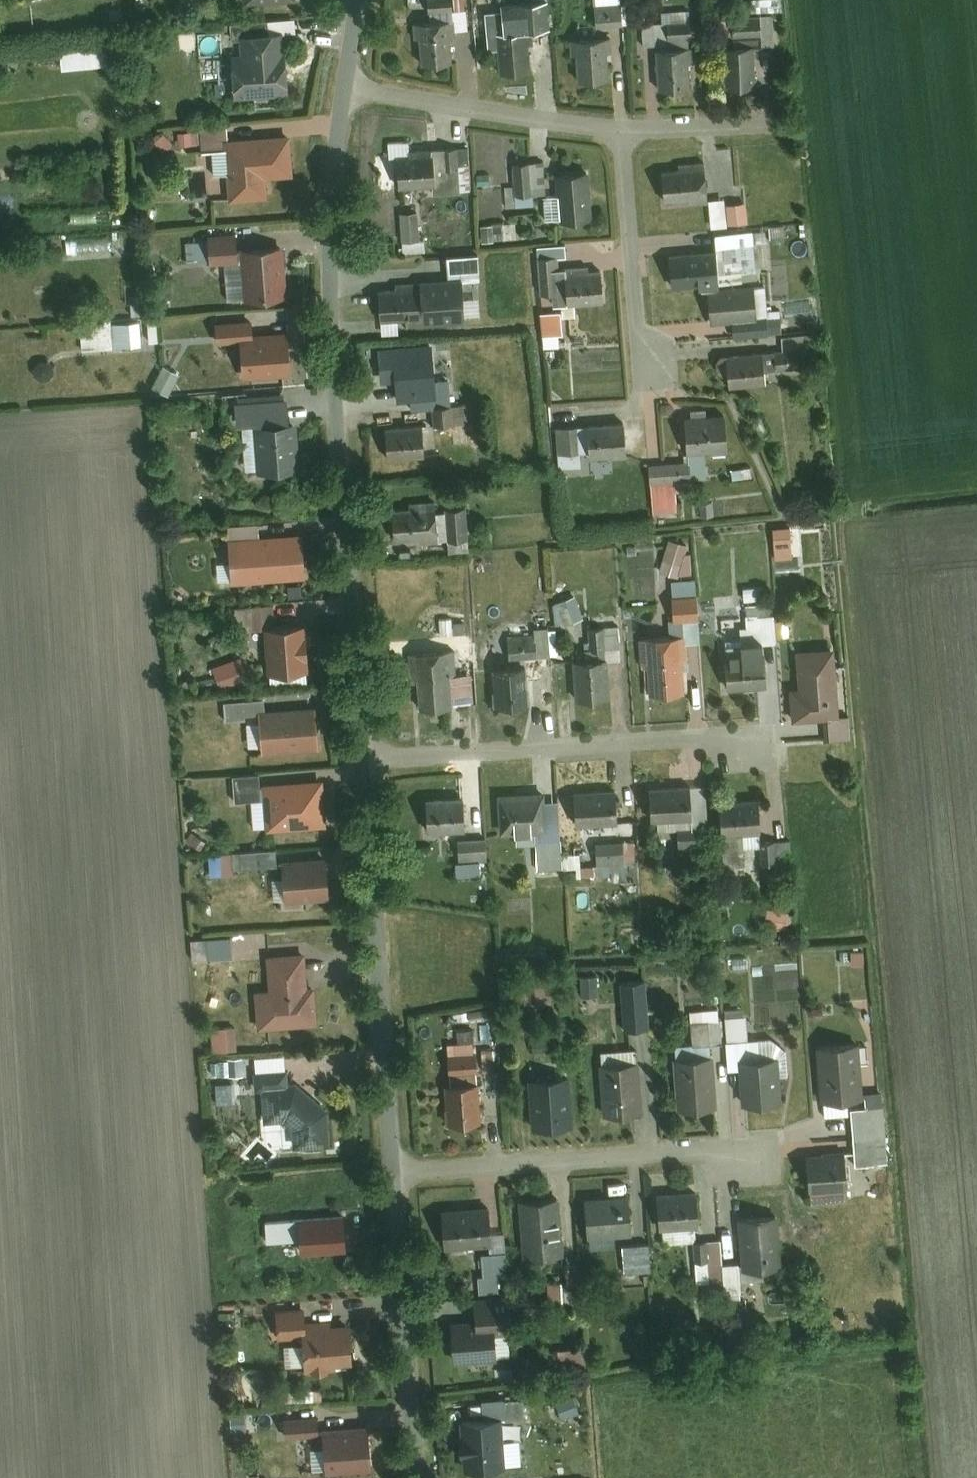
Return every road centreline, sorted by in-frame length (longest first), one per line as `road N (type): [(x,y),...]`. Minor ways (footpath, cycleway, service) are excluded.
road 1 (residential): [(372,764),(340,353),(359,90)]
road 2 (residential): [(400,1176),(372,764)]
road 3 (residential): [(372,764),(769,743)]
road 4 (residential): [(400,1176),(781,1148)]
road 5 (residential): [(422,1477),(400,1176)]
road 6 (residential): [(359,90),(631,133)]
road 7 (residential): [(631,133),(654,377)]
road 8 (residential): [(631,133),(784,122)]

